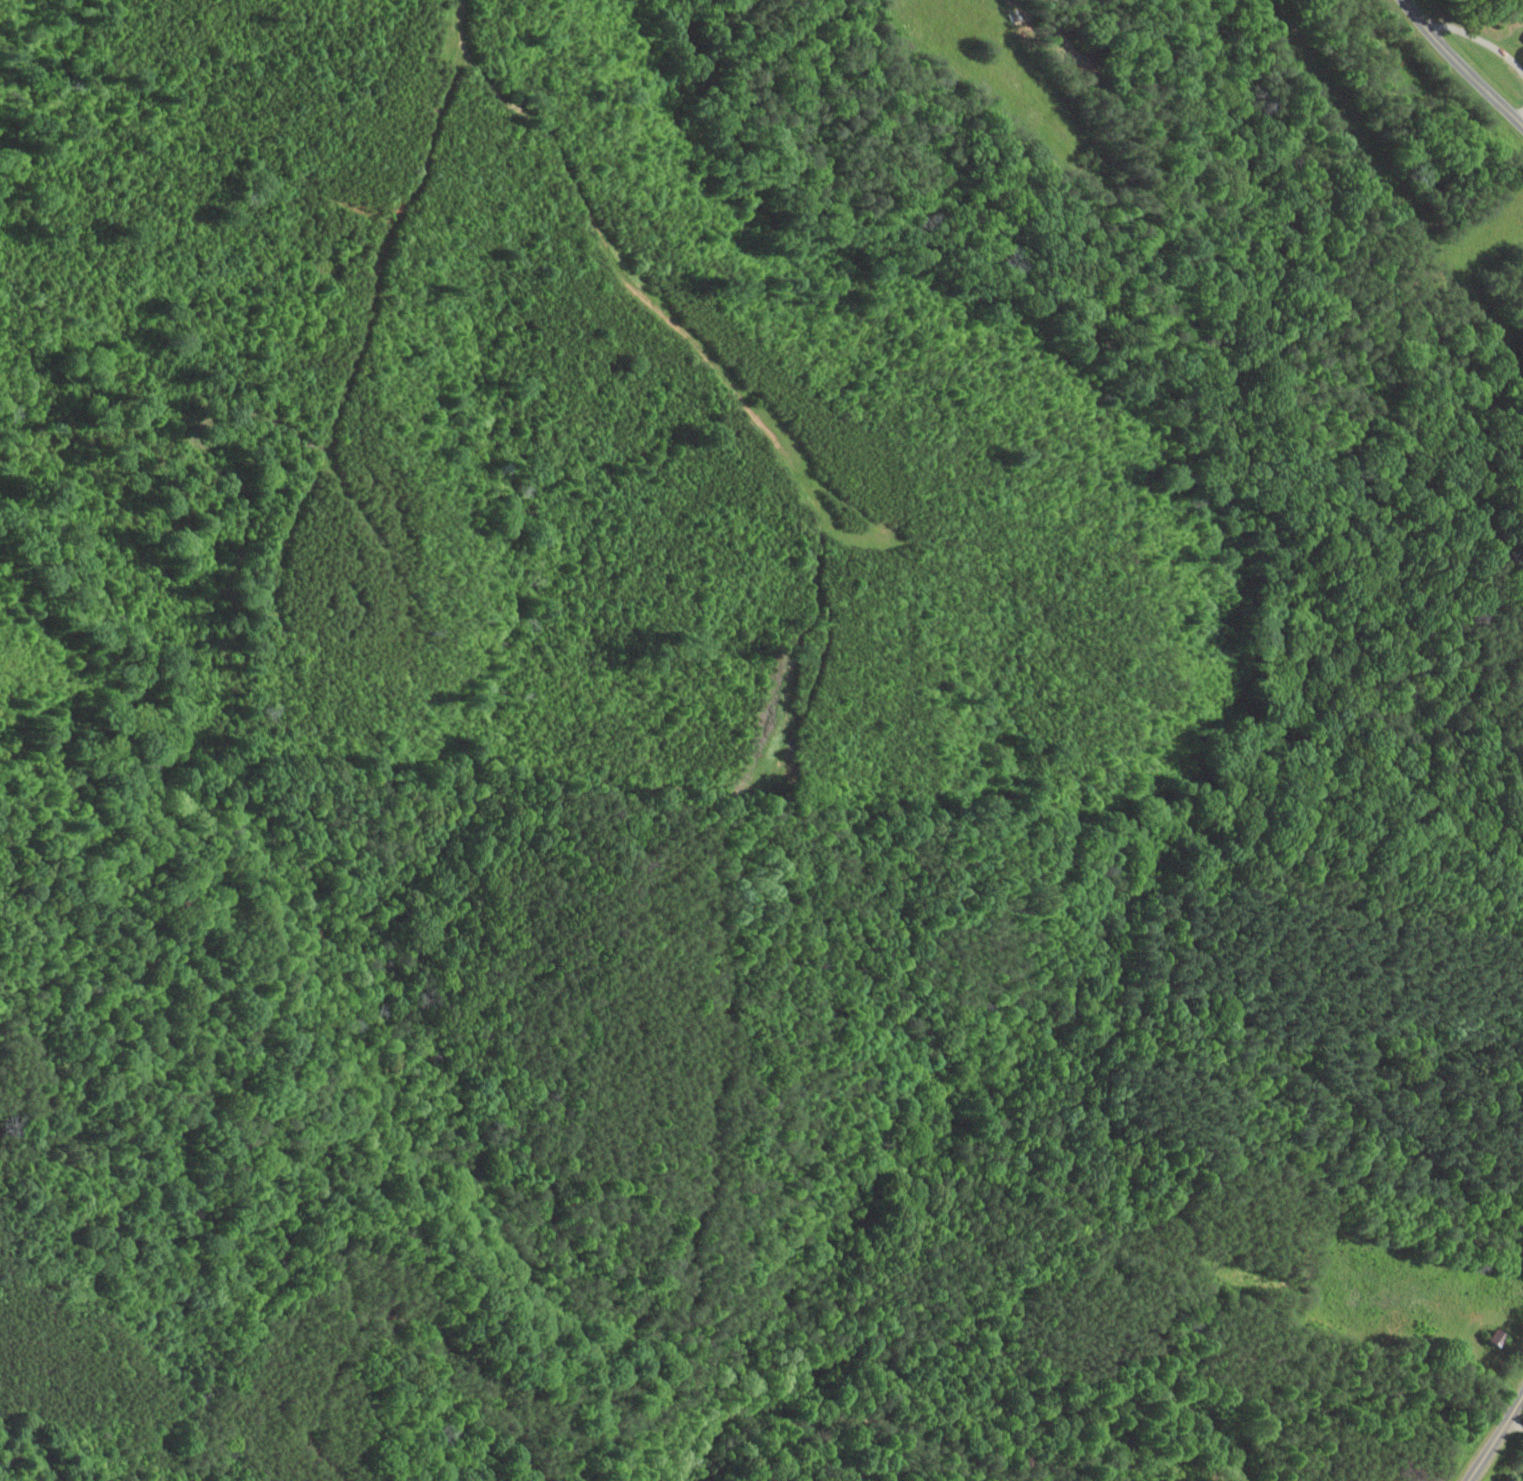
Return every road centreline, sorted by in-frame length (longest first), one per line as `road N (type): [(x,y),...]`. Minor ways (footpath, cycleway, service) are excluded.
road 1 (residential): [(1522,126),(1409,0)]

